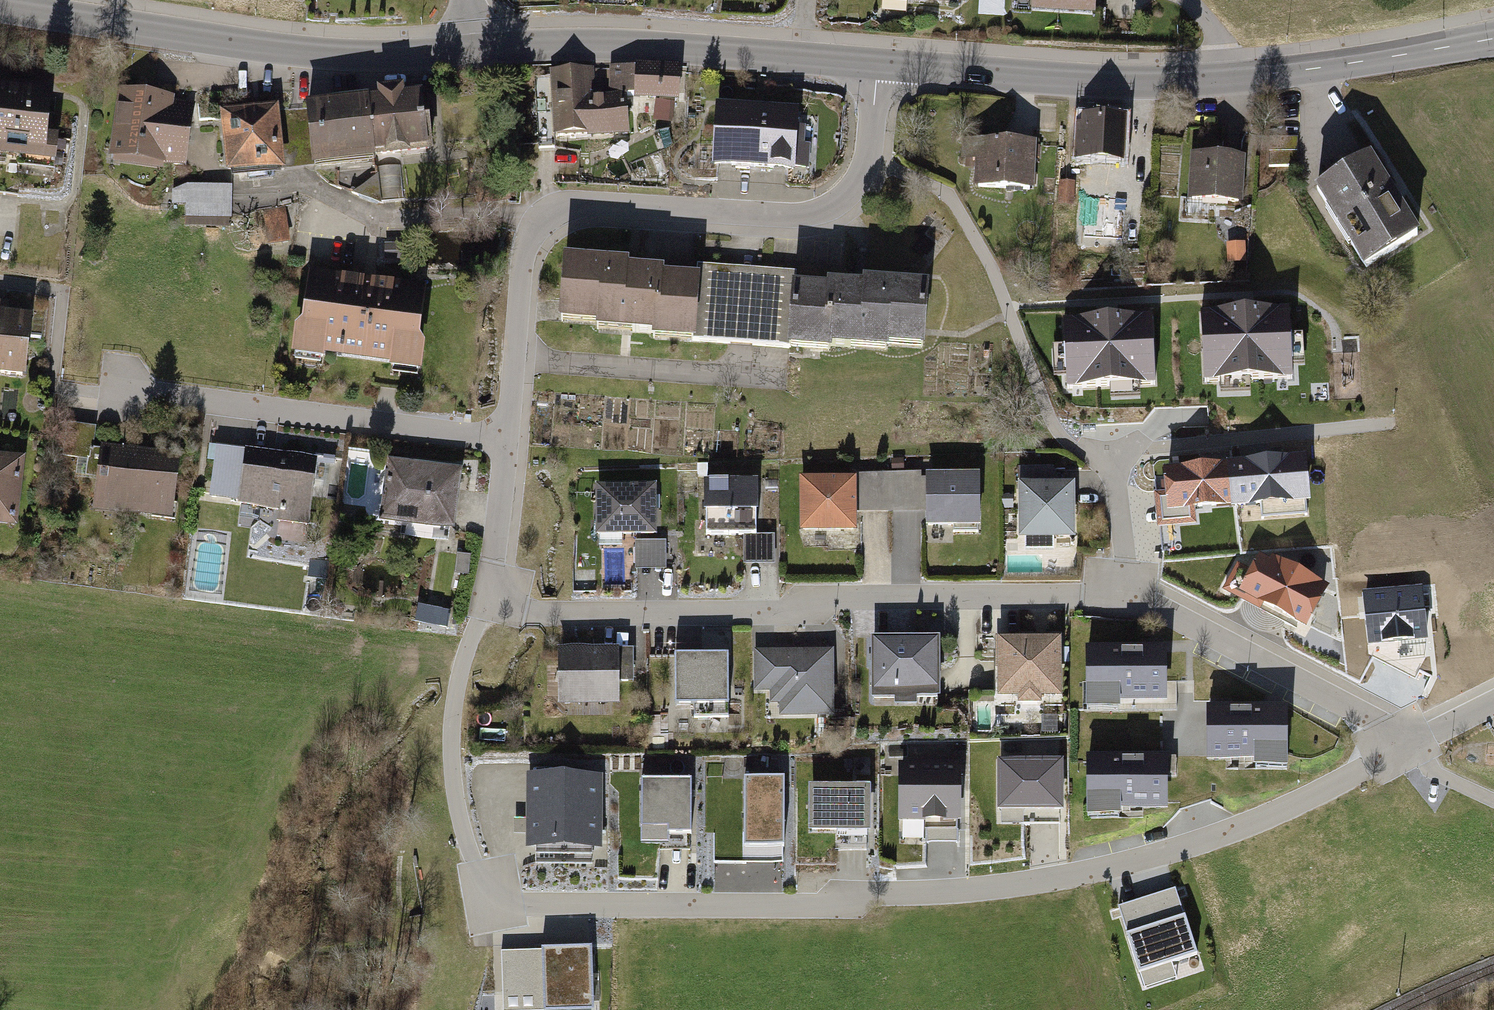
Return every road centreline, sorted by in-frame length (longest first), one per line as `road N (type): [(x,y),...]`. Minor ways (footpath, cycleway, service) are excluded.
road 1 (residential): [(1400,753),(1271,814),(1136,860),(997,887),(864,895),(832,908),(479,902),(456,800),(452,720),(471,637),(498,600)]
road 2 (residential): [(880,65),(871,161),(857,190),(834,211),(793,220),(595,206),(556,211),(531,234),(509,437)]
road 3 (residential): [(498,600),(520,614),(789,613),(847,599),(1128,596)]
road 4 (tertiary): [(0,5),(337,55),(472,51)]
road 5 (tertiary): [(472,51),(613,47),(880,65)]
road 6 (residential): [(509,437),(121,391)]
road 7 (tertiary): [(880,65),(1096,83),(1219,80)]
road 8 (residential): [(1128,596),(1362,711),(1400,753)]
road 9 (tertiary): [(1219,80),(1493,39)]
road 10 (residential): [(509,437),(493,573),(498,600)]
road 11 (residential): [(1128,596),(1114,452)]

